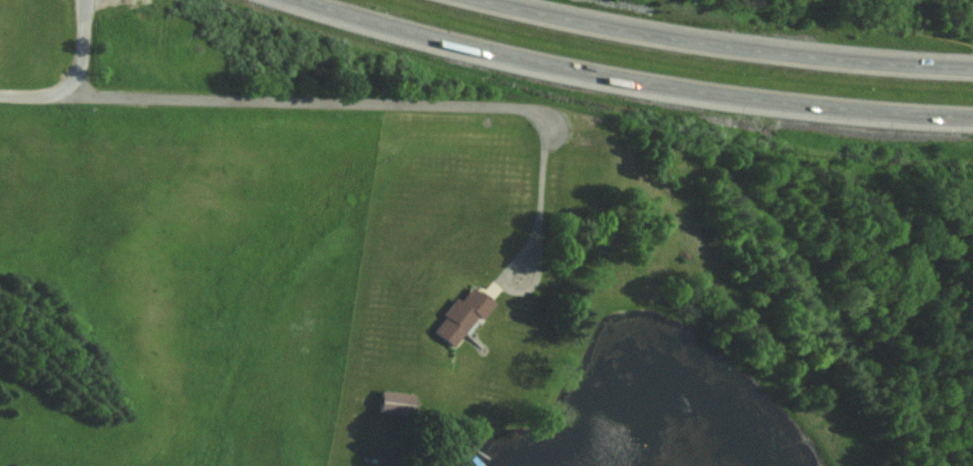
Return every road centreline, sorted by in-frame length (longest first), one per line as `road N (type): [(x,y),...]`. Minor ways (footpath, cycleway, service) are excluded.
road 1 (trunk): [(302,0),(556,66),(714,94),(972,118)]
road 2 (trunk): [(972,70),(791,55),(478,0)]
road 3 (residential): [(78,97),(512,108),(551,124)]

